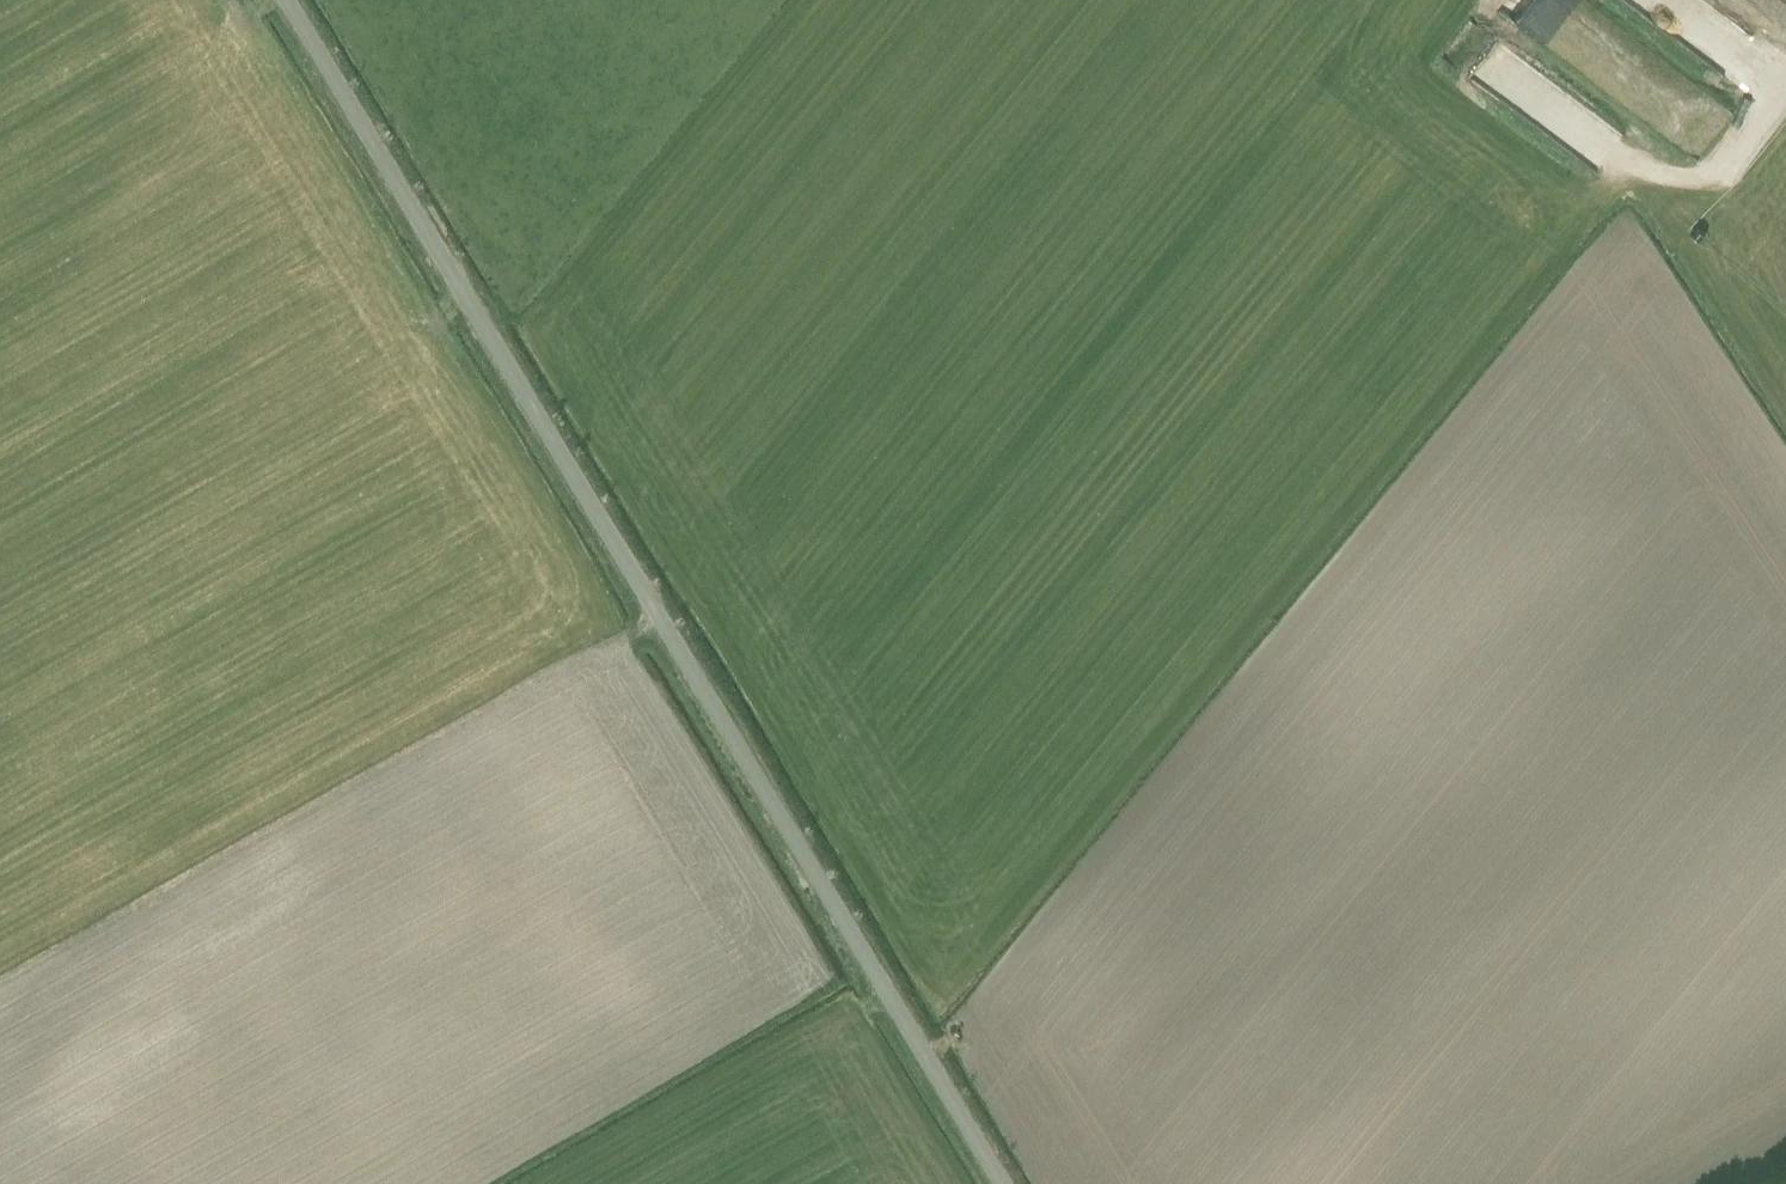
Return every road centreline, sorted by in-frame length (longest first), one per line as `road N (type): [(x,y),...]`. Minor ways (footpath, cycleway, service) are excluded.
road 1 (unclassified): [(1004,1183),(288,0)]

